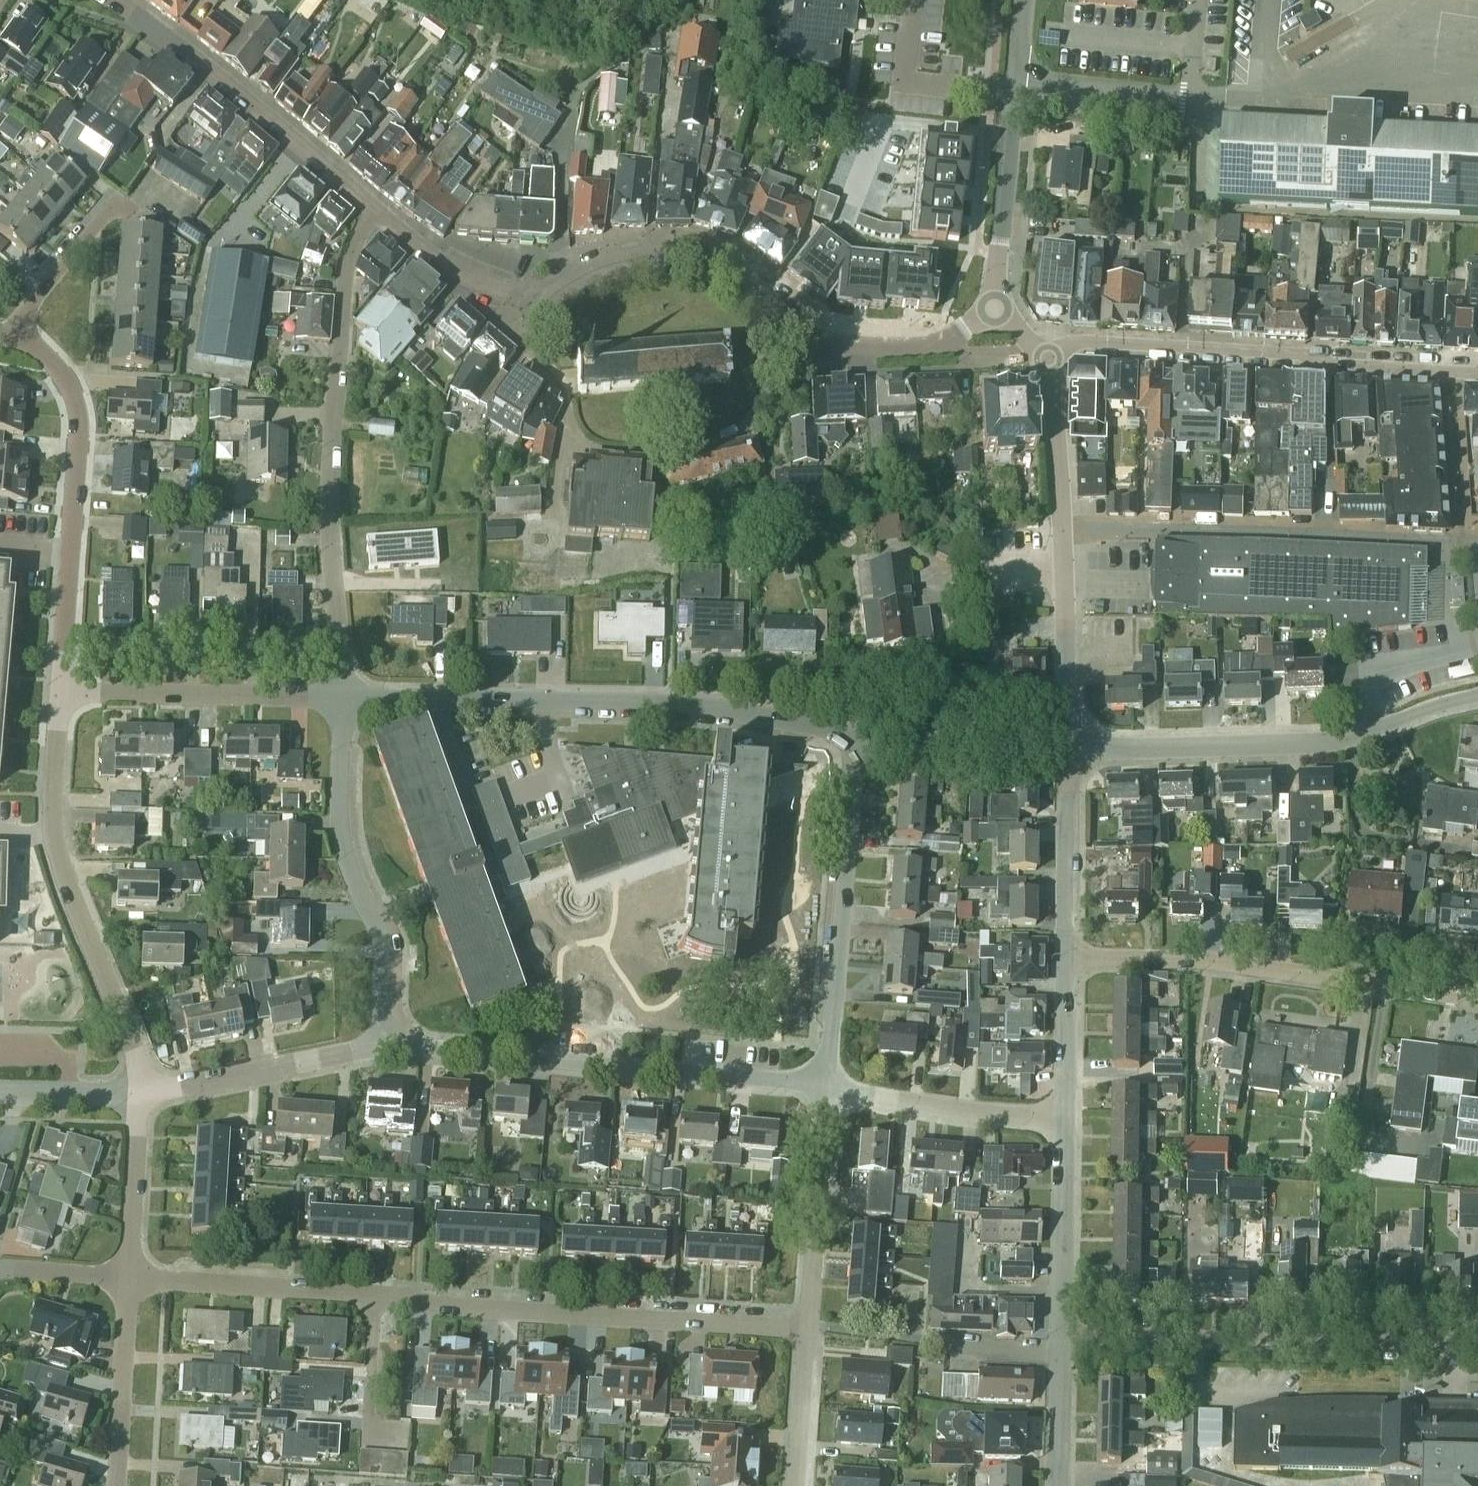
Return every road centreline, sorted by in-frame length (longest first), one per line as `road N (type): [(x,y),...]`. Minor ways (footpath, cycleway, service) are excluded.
road 1 (residential): [(807,1327),(126,1276)]
road 2 (residential): [(339,697),(667,702),(858,734)]
road 3 (residential): [(339,697),(328,538),(333,419),(348,266),(377,208)]
road 4 (residential): [(827,1082),(388,1046)]
road 5 (residential): [(1044,357),(1090,342),(1298,352),(1334,365),(1477,372)]
road 6 (residential): [(137,1098),(136,1057),(53,832),(59,690)]
road 7 (residential): [(1477,543),(1061,530)]
road 8 (residential): [(1477,1346),(1061,1336)]
road 9 (residential): [(1477,998),(1202,959),(1066,957)]
road 10 (tertiary): [(1092,744),(1320,743),(1477,694)]
road 11 (residential): [(59,690),(78,412),(49,362),(11,339)]
road 12 (residential): [(388,1046),(383,954),(339,825),(339,697)]
road 13 (residential): [(827,1082),(858,734)]
road 14 (unclassified): [(377,208),(116,0)]
road 15 (tertiary): [(998,307),(1024,0)]
road 16 (unclassified): [(802,342),(759,290),(708,262),(676,255),(604,263),(540,305)]
road 17 (residential): [(59,690),(339,697)]
road 18 (residential): [(388,1046),(137,1098)]
road 19 (residential): [(807,1327),(827,1082)]
road 20 (residential): [(1063,1121),(827,1082)]
road 21 (residential): [(655,449),(603,447),(584,438),(558,383),(527,346),(525,332),(540,305)]
road 22 (residential): [(858,734),(1017,750),(1071,724)]
road 23 (residential): [(1066,957),(1068,792),(1092,744)]
road 24 (residential): [(1061,1336),(1063,1121)]
road 25 (residential): [(116,1485),(126,1276)]
road 26 (unclassified): [(998,307),(938,342),(802,342)]
road 27 (tertiary): [(1071,724),(1061,530)]
road 28 (unclassified): [(540,305),(458,271),(377,208)]
road 29 (residential): [(11,339),(98,222),(129,206)]
road 30 (residential): [(126,1276),(137,1098)]
road 31 (tertiary): [(1061,530),(1044,357)]
road 32 (residential): [(1063,1121),(1066,957)]
road 33 (residential): [(796,1485),(807,1327)]
road 34 (residential): [(1056,1485),(1061,1336)]
road 35 (residential): [(137,1098),(0,1094)]
road 36 (residential): [(126,1276),(0,1272)]

